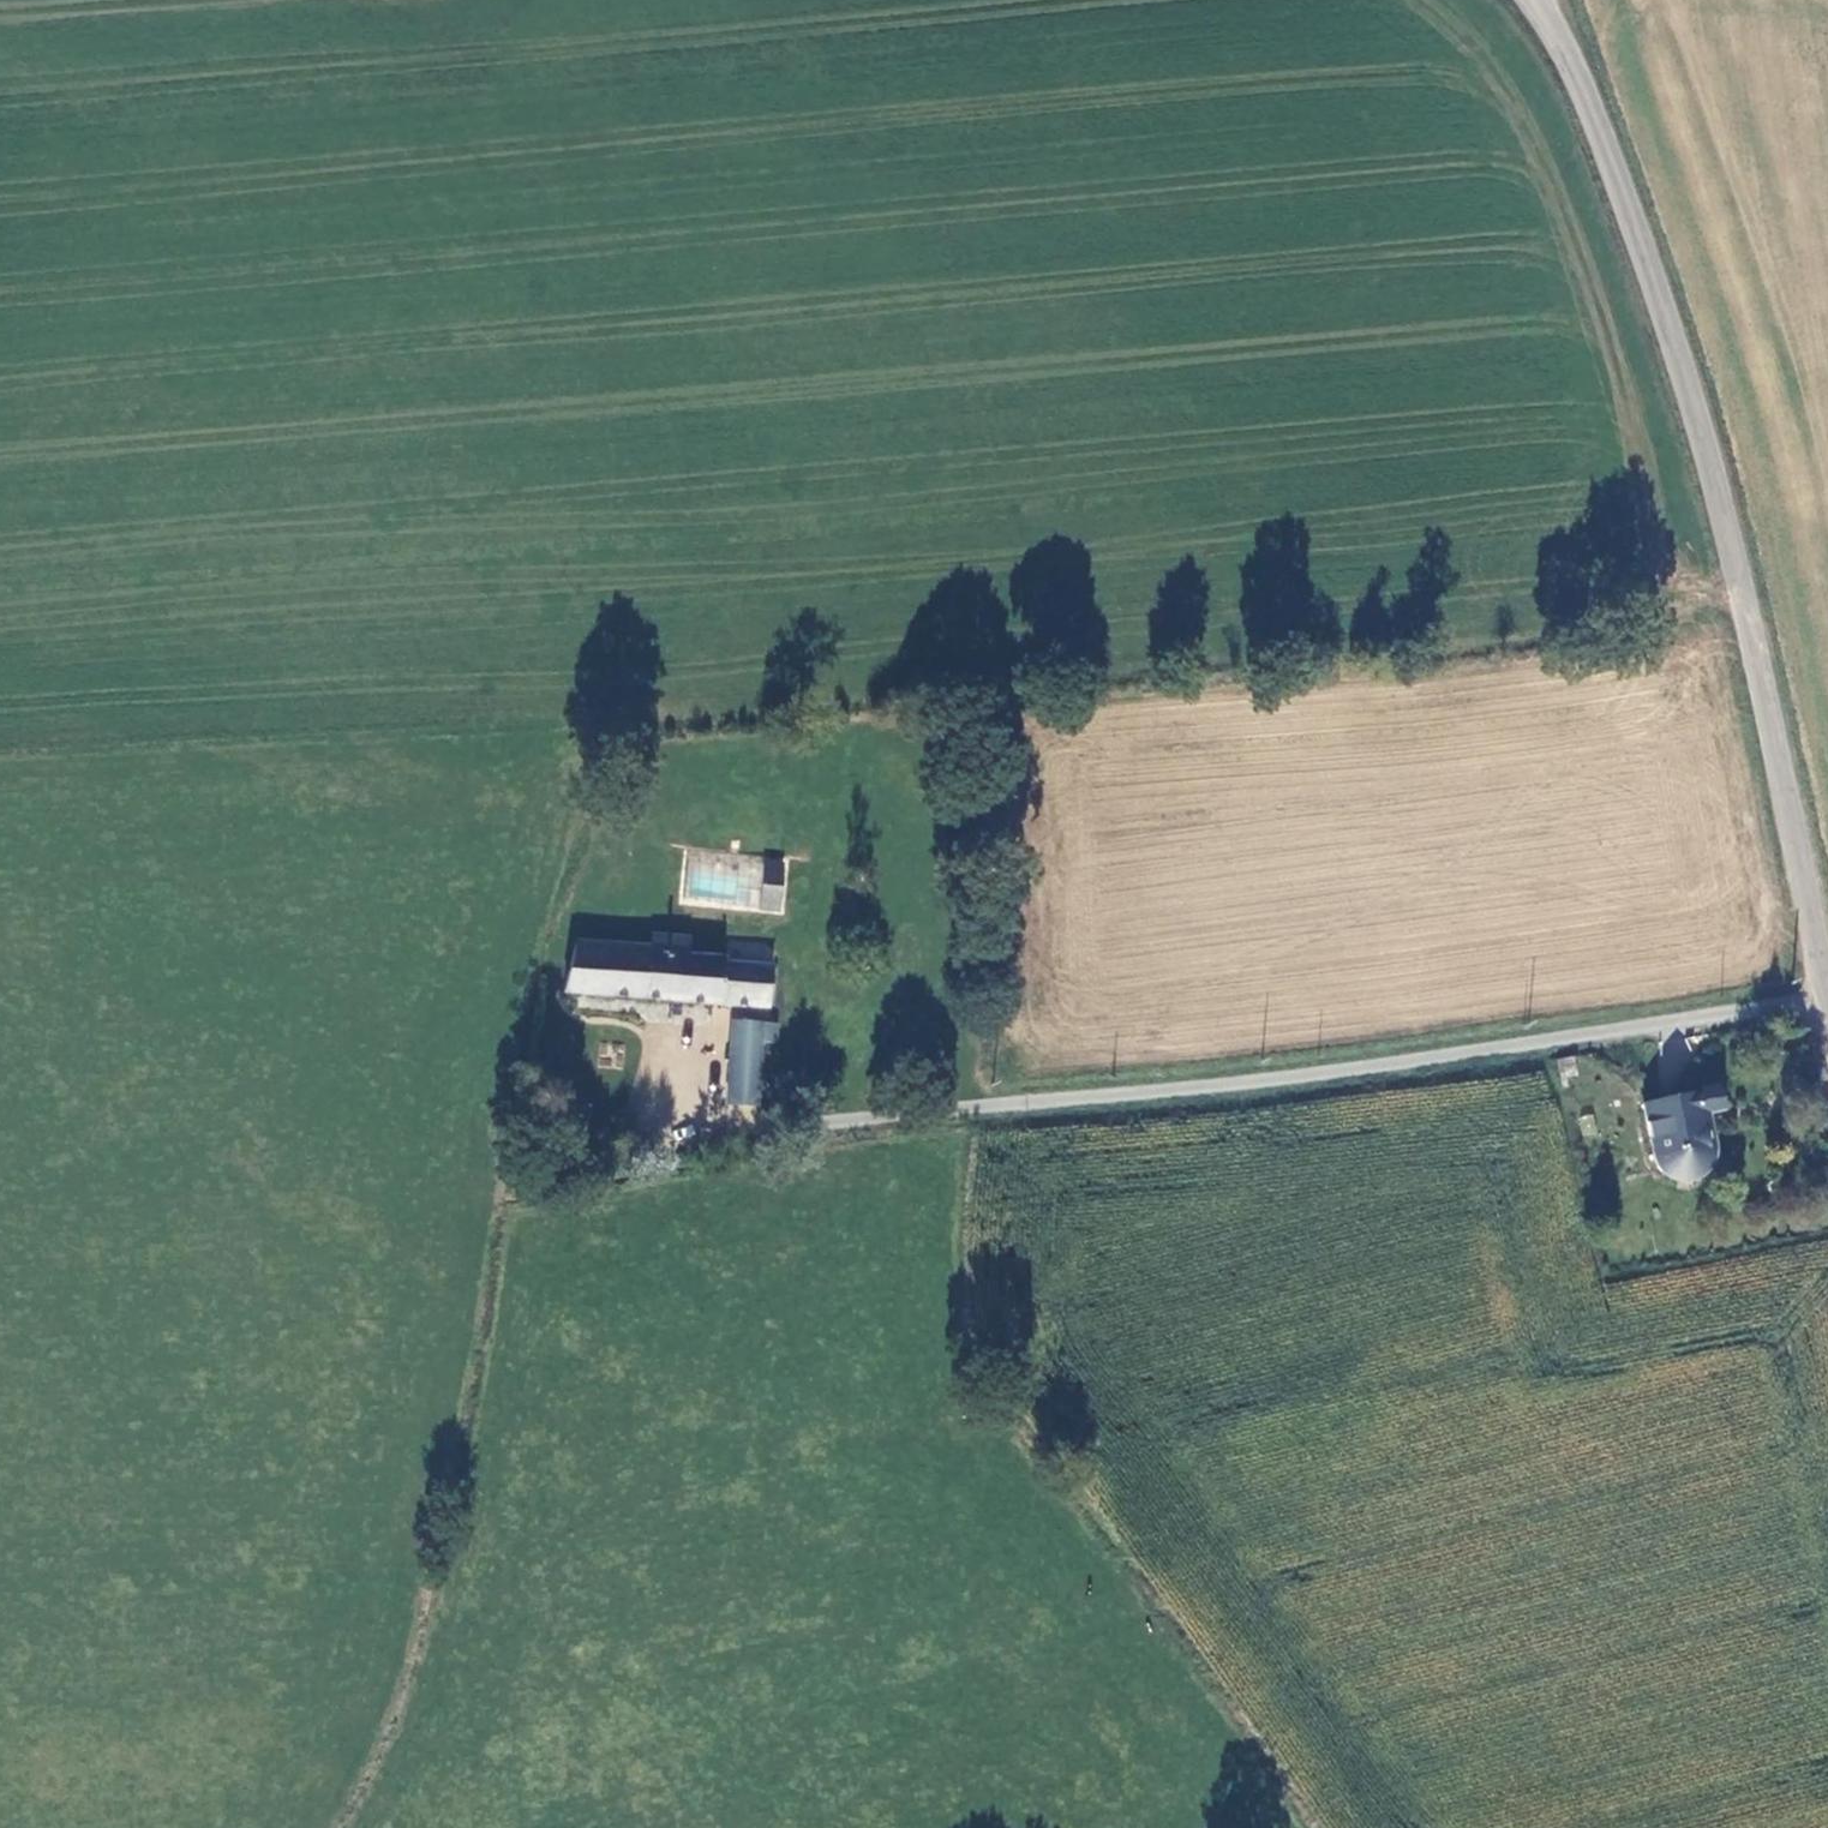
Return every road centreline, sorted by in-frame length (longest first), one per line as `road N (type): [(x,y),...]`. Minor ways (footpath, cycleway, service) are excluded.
road 1 (unclassified): [(1823,995),(1702,414),(1606,131),(1540,0)]
road 2 (unclassified): [(1823,995),(993,1111),(817,1126)]

